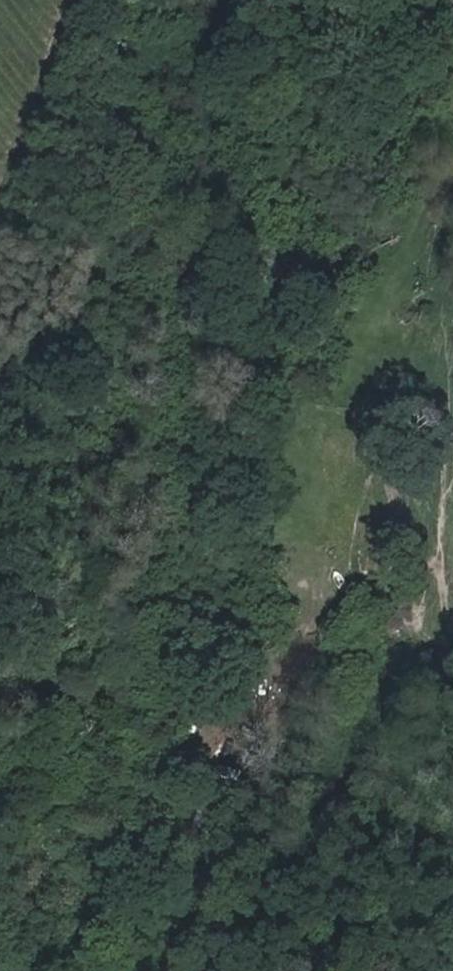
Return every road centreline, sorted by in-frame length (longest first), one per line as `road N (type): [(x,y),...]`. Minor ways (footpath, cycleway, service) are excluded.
road 1 (track): [(74,0),(0,185)]

